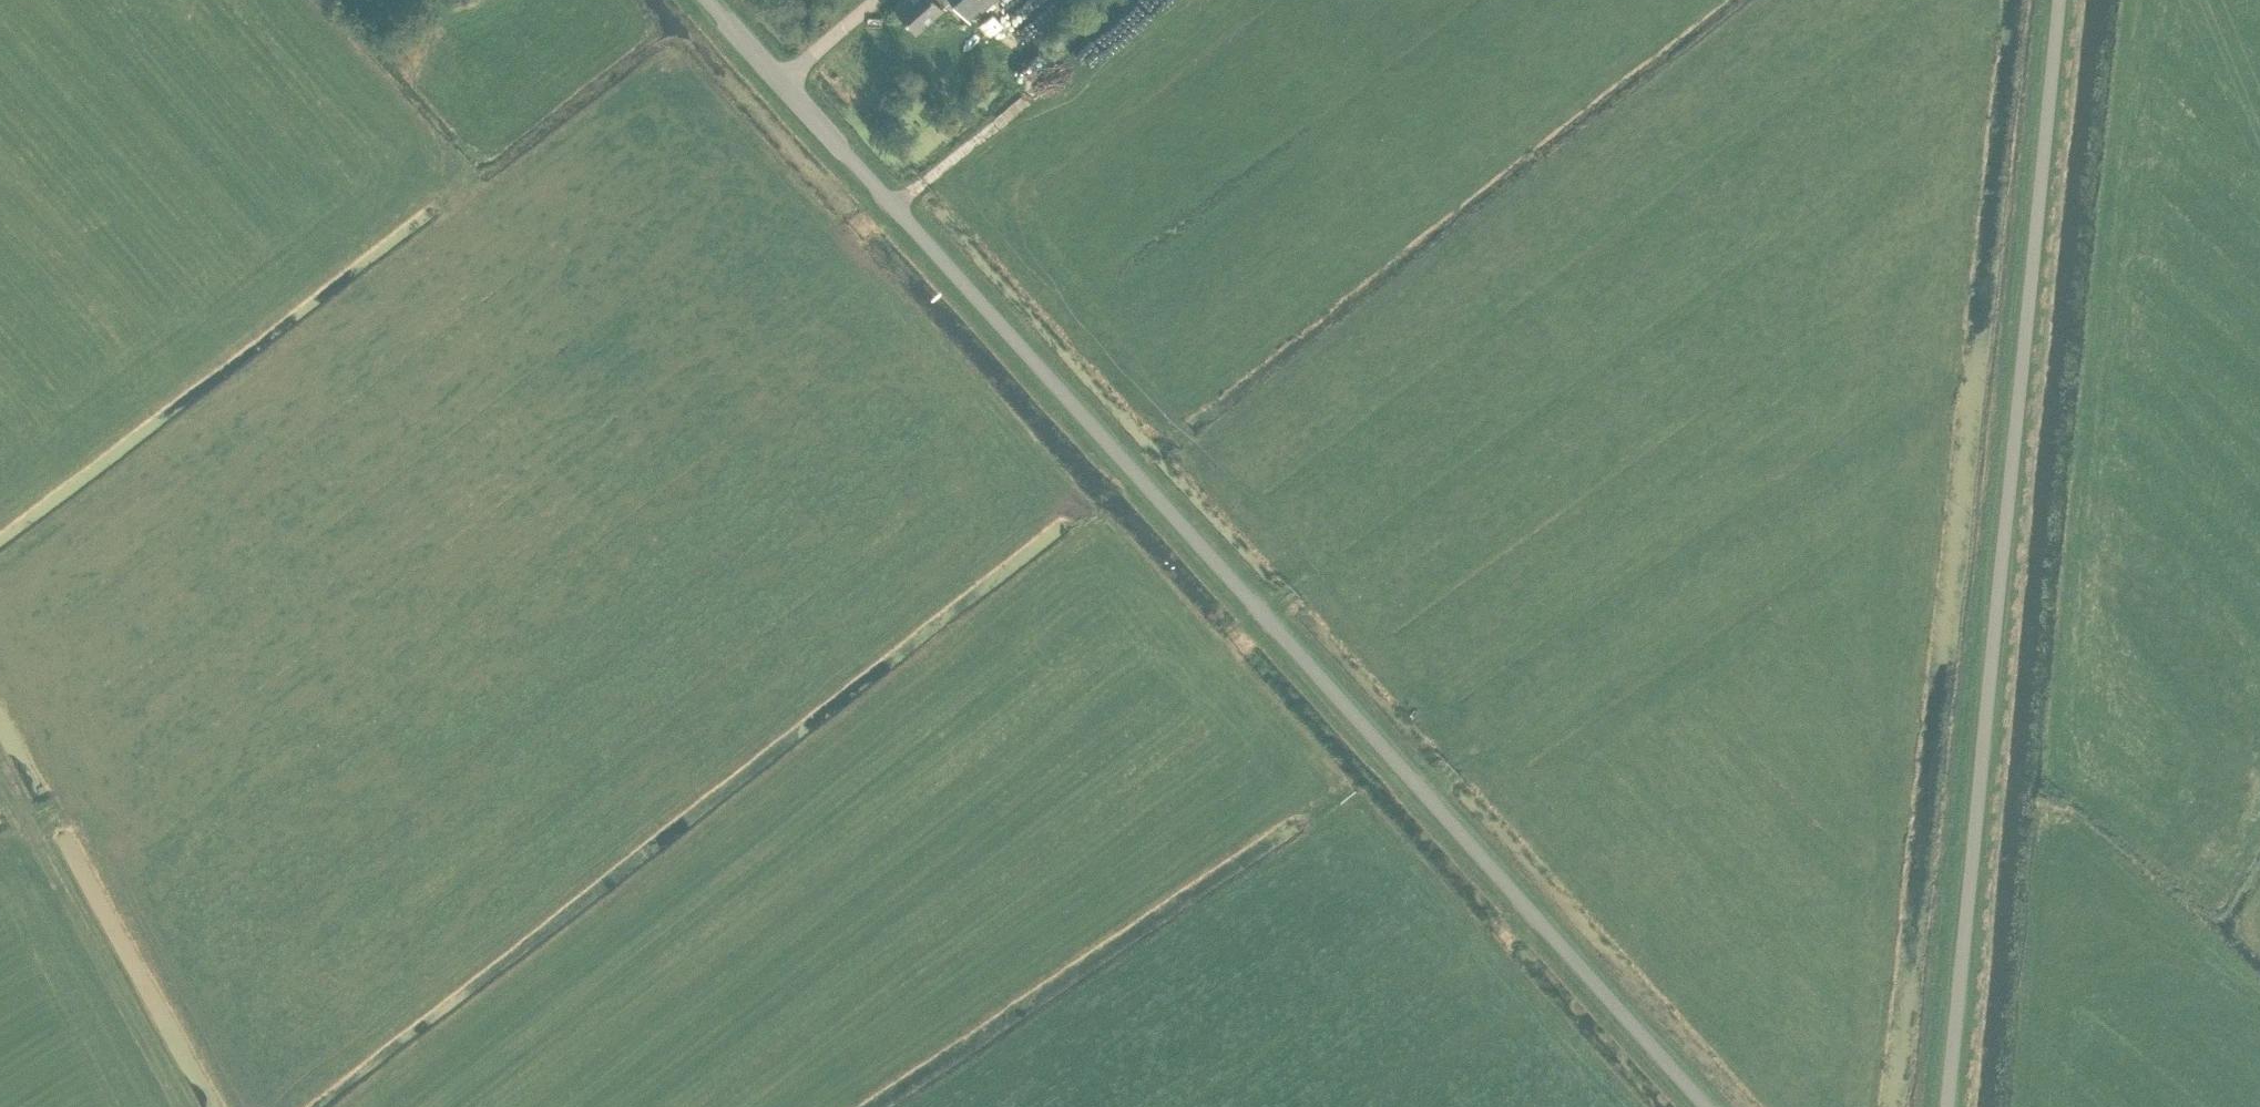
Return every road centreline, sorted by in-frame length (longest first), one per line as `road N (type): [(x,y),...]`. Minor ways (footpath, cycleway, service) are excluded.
road 1 (unclassified): [(1702,1106),(1385,751),(965,320),(696,0)]
road 2 (unclassified): [(1954,1106),(2068,0)]

